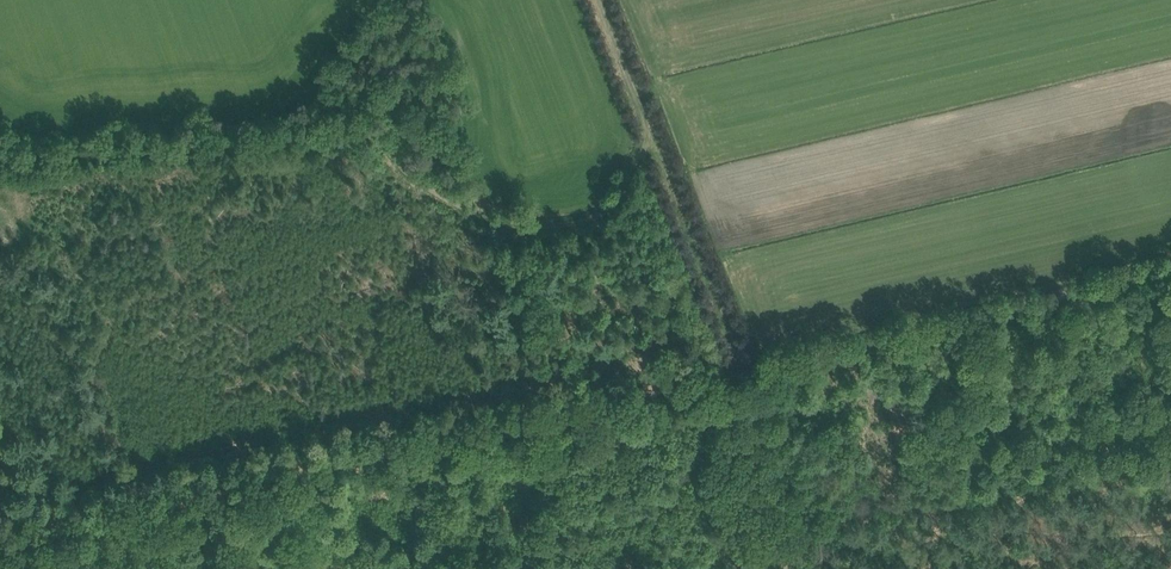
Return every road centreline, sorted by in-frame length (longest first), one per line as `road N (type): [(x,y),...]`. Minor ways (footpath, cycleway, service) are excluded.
road 1 (track): [(0,540),(740,367)]
road 2 (track): [(655,144),(611,212),(540,229),(465,211),(369,127),(186,151),(28,158),(0,149)]
road 3 (track): [(679,568),(830,514),(1170,468)]
road 4 (track): [(740,367),(1170,266)]
road 5 (track): [(740,367),(655,144)]
road 6 (track): [(655,144),(599,0)]

